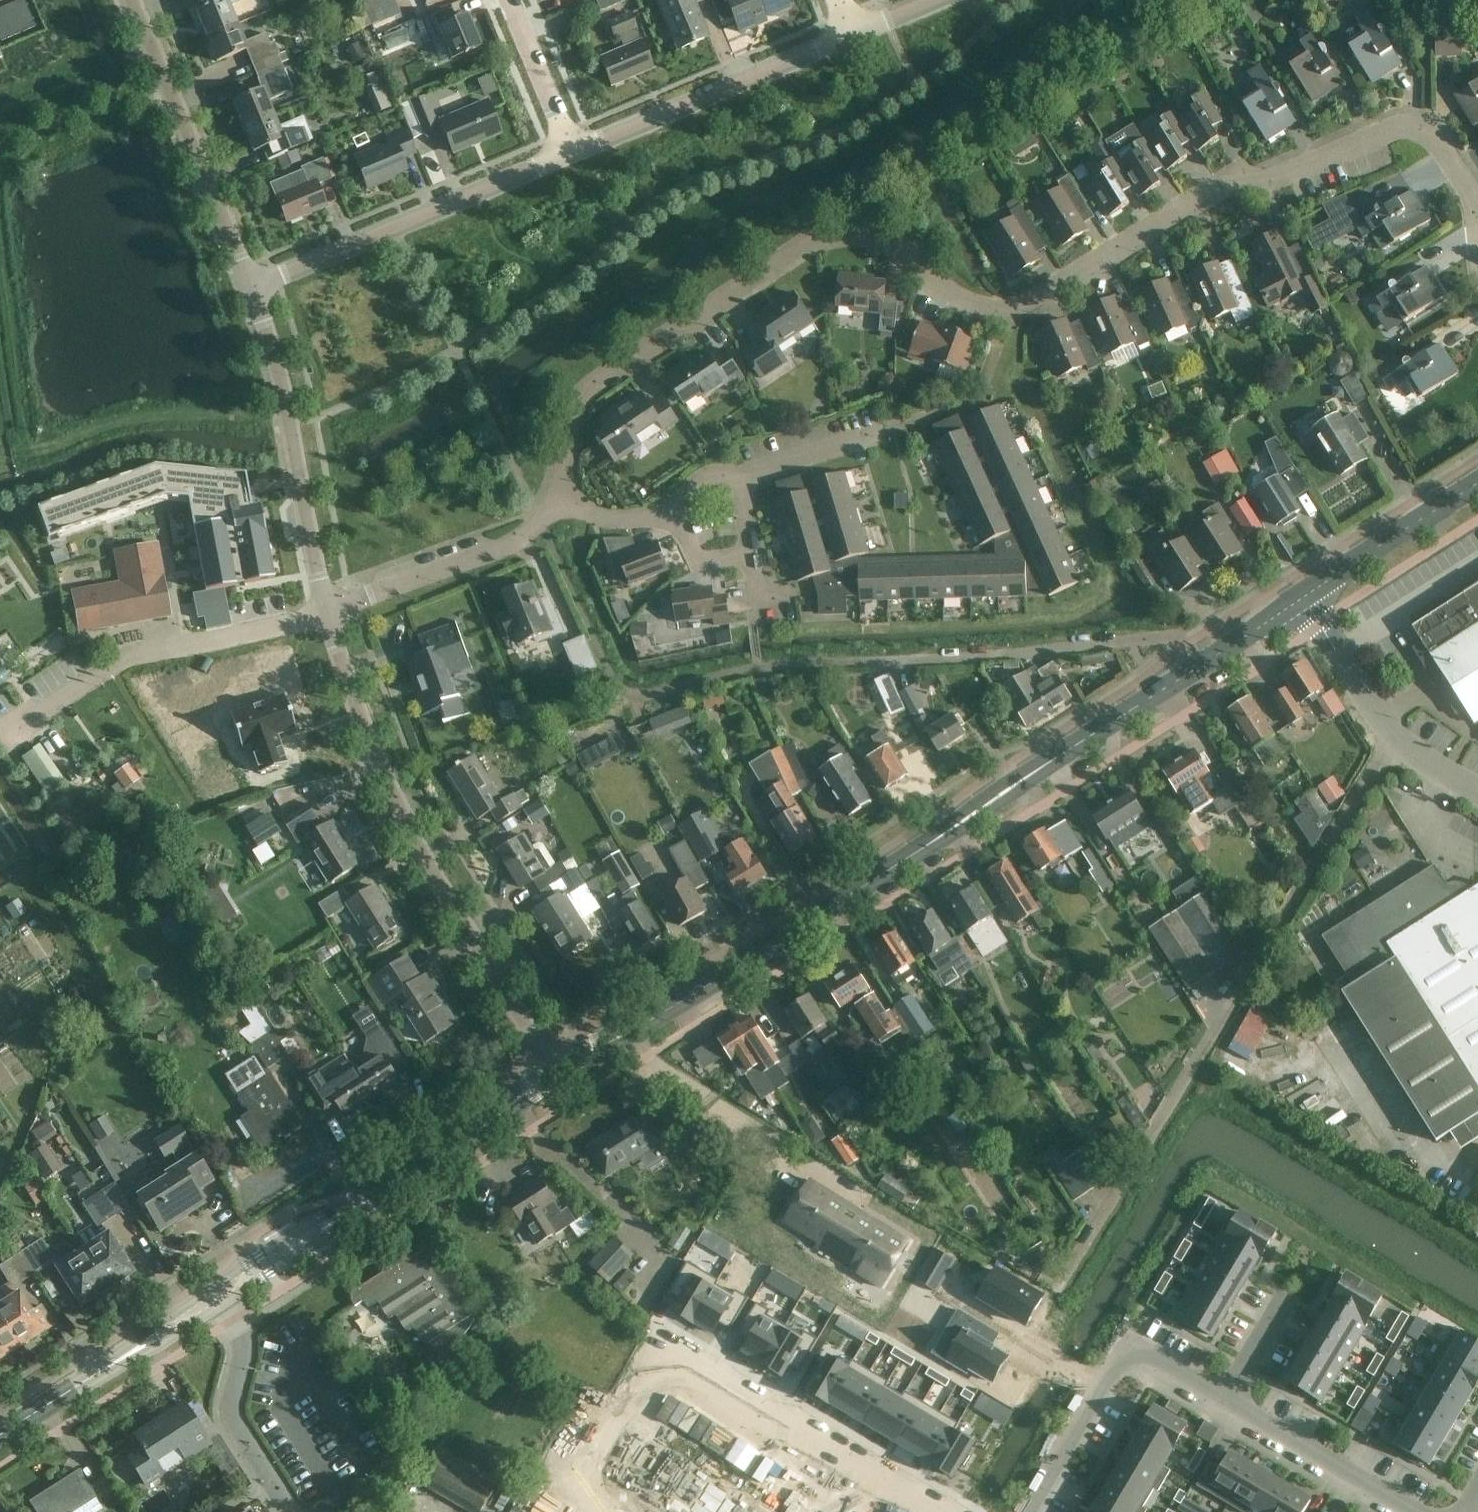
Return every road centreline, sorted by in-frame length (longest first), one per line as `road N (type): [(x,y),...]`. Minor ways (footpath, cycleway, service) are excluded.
road 1 (residential): [(560,495),(571,407),(596,380),(814,239),(854,228),(894,243),(964,303),(992,308),(1027,302),(1243,169),(1264,182),(1404,127),(1438,140),(1477,201)]
road 2 (tertiary): [(553,1071),(648,1023),(1303,595)]
road 3 (residential): [(553,1071),(392,794),(325,613)]
road 4 (tertiary): [(214,1298),(499,1115),(553,1071)]
road 5 (residential): [(654,1341),(953,1511)]
road 6 (residential): [(261,287),(572,155)]
road 7 (residential): [(325,613),(261,287)]
road 8 (residential): [(261,287),(134,0)]
road 9 (residential): [(1224,1401),(1126,1343),(1029,1511)]
road 10 (residential): [(572,155),(854,34)]
road 11 (unclassified): [(1477,787),(1393,740),(1303,595)]
road 12 (residential): [(325,613),(502,547),(560,495)]
road 13 (tertiary): [(0,1438),(214,1298)]
road 14 (residential): [(214,1298),(245,1352),(236,1406),(294,1511)]
road 15 (residential): [(1412,1511),(1224,1401)]
road 16 (tertiary): [(1303,595),(1477,484)]
road 17 (residential): [(572,155),(509,0)]
road 18 (residential): [(880,434),(747,477)]
road 19 (residential): [(1290,1294),(1224,1401)]
road 20 (residential): [(757,559),(704,563),(667,506)]

